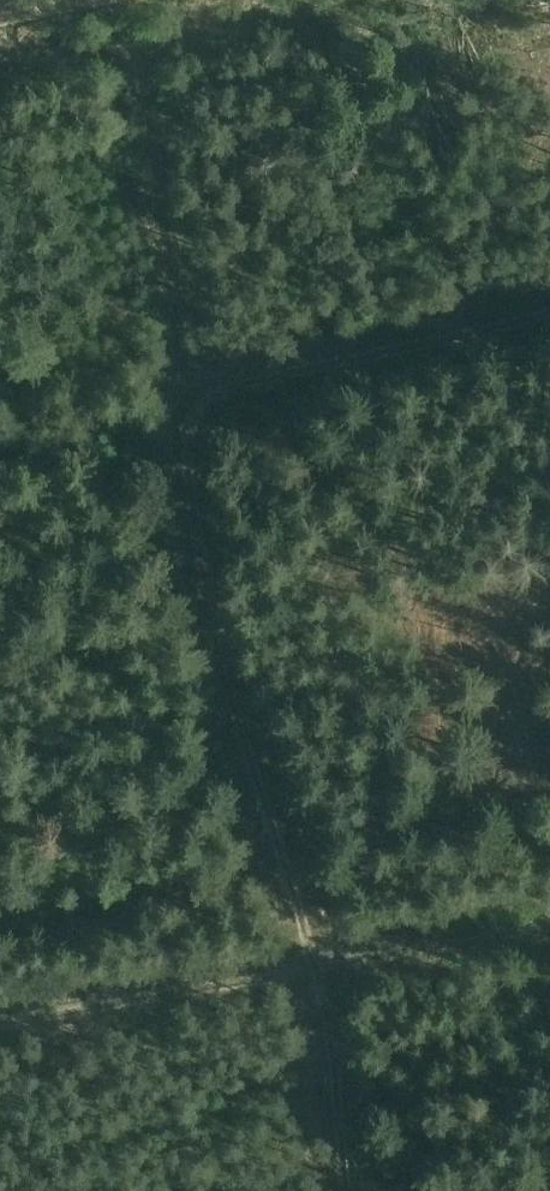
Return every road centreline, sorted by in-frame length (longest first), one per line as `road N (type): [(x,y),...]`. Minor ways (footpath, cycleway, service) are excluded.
road 1 (track): [(131,0),(175,309),(201,577),(229,698),(313,957),(348,1190)]
road 2 (track): [(549,921),(313,957),(0,1019)]
road 3 (track): [(549,316),(182,396)]

